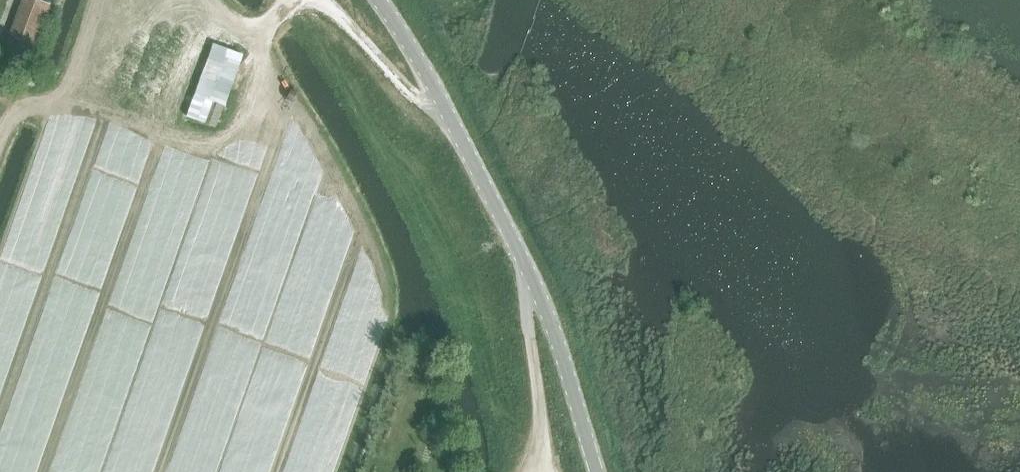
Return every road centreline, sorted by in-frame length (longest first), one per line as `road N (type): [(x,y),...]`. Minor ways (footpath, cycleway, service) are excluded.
road 1 (unclassified): [(597,471),(530,274),(379,0)]

